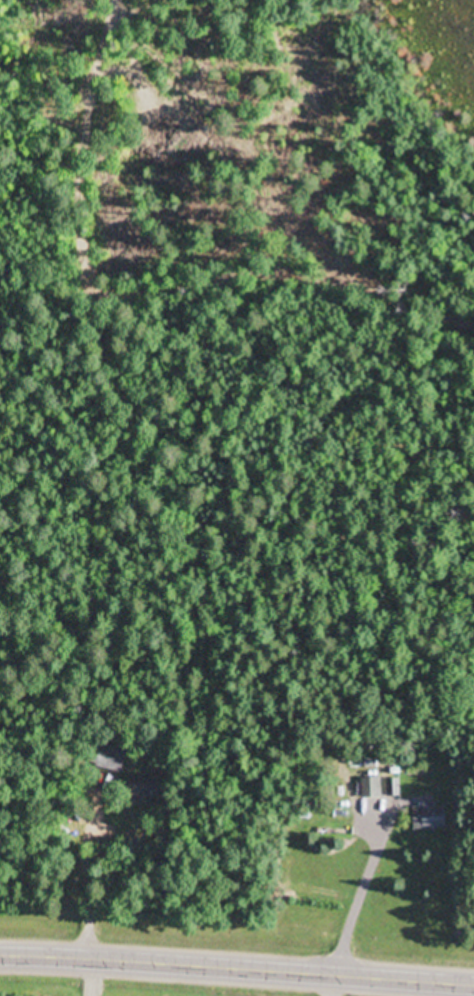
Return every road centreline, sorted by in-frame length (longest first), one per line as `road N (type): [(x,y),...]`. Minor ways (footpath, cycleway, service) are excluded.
road 1 (track): [(473,947),(345,928),(165,917),(0,919)]
road 2 (primary): [(473,987),(0,956)]
road 3 (track): [(0,991),(183,995)]

